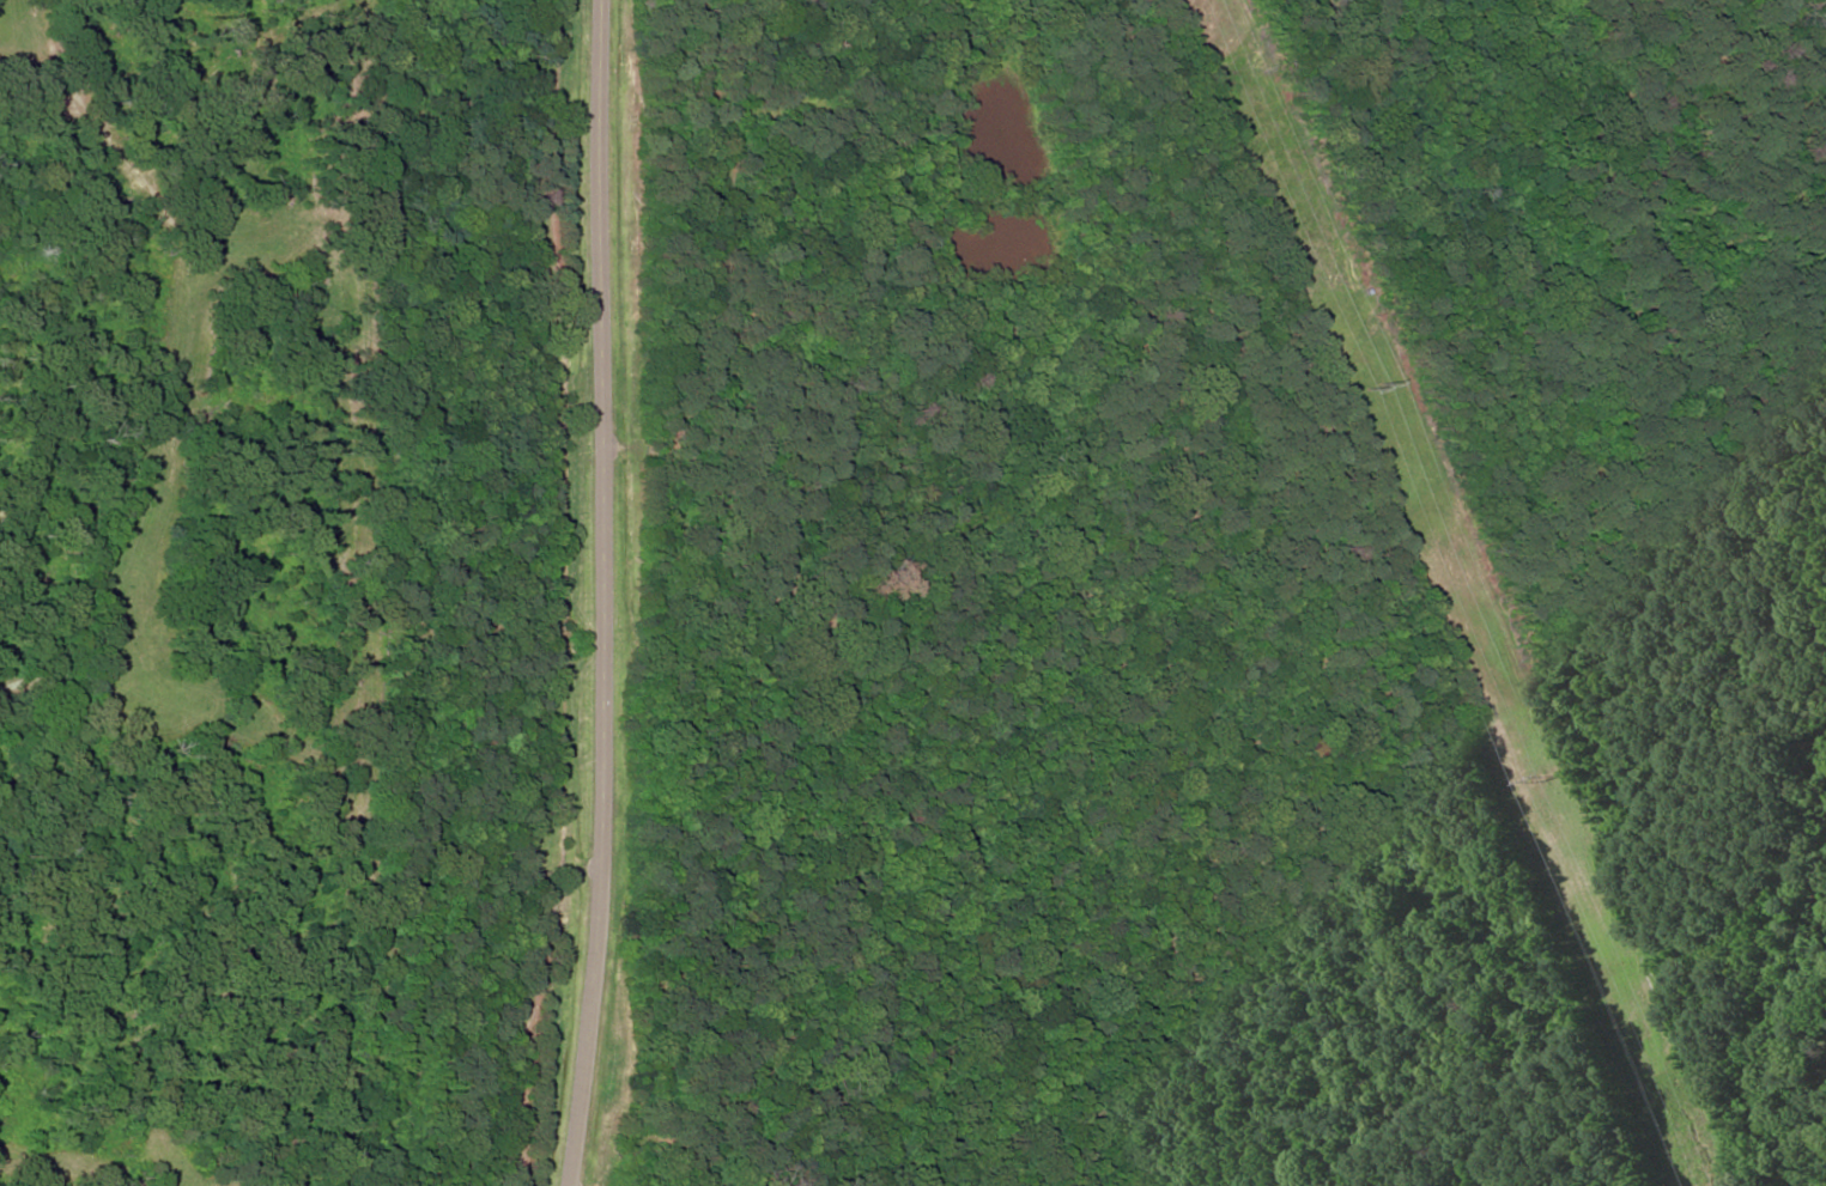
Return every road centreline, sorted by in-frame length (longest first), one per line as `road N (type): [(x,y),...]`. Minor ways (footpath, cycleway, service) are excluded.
road 1 (tertiary): [(595,0),(595,1003),(577,1185)]

